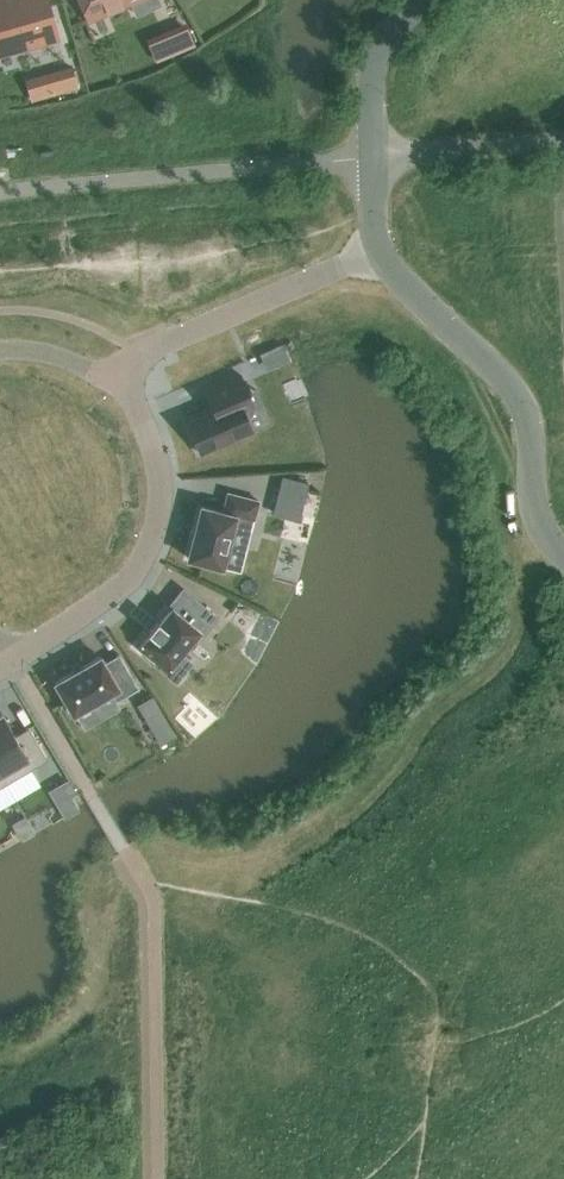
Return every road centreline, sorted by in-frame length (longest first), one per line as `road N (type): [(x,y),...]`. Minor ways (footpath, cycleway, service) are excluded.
road 1 (unclassified): [(0,192),(375,157)]
road 2 (unclassified): [(373,255),(505,377),(528,410),(534,508),(563,550)]
road 3 (residential): [(8,664),(109,606),(145,562),(163,472),(120,380)]
road 4 (residential): [(120,380),(154,351),(373,255)]
road 5 (unclassified): [(375,157),(563,139)]
road 6 (unclassified): [(418,0),(392,25),(373,69),(375,157)]
road 7 (residential): [(120,380),(37,352),(0,351)]

